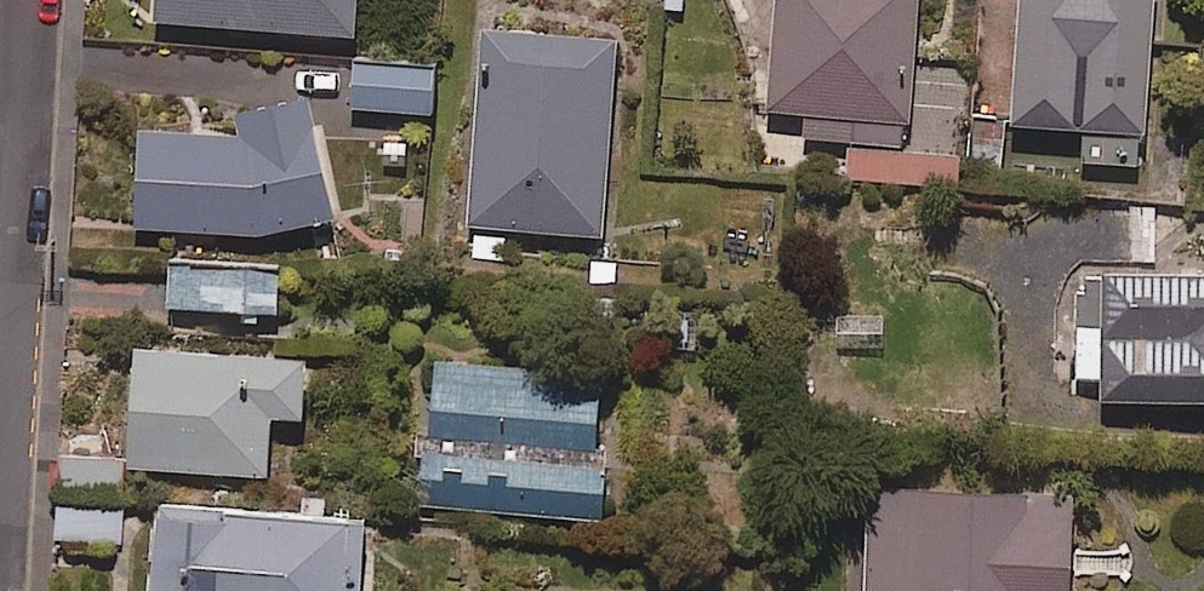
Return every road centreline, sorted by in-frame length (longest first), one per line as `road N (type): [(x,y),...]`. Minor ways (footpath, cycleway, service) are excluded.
road 1 (residential): [(23,0),(0,338)]

